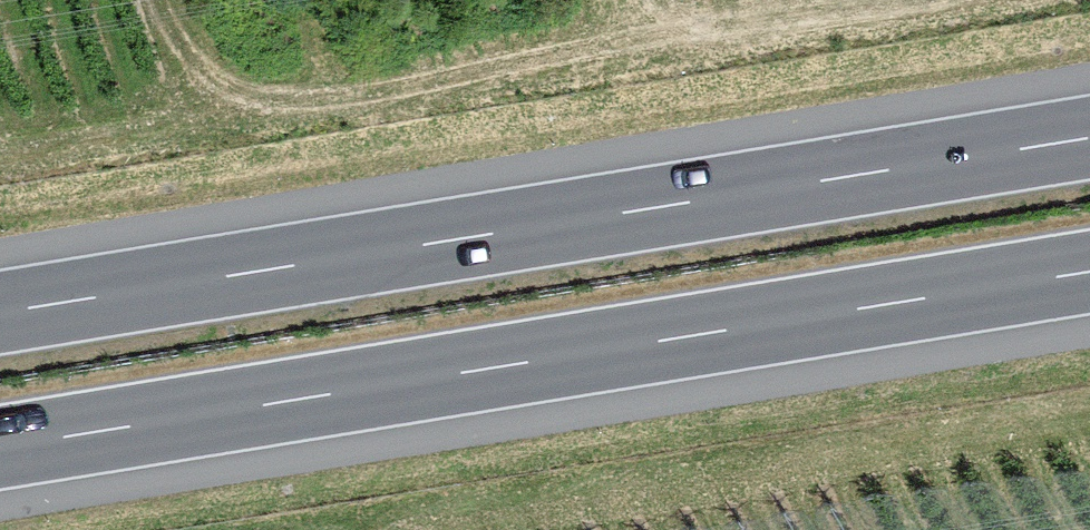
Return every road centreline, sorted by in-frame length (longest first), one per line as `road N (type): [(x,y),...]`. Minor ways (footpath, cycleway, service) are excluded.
road 1 (motorway): [(0,447),(1089,272)]
road 2 (motorway): [(1089,138),(0,313)]

